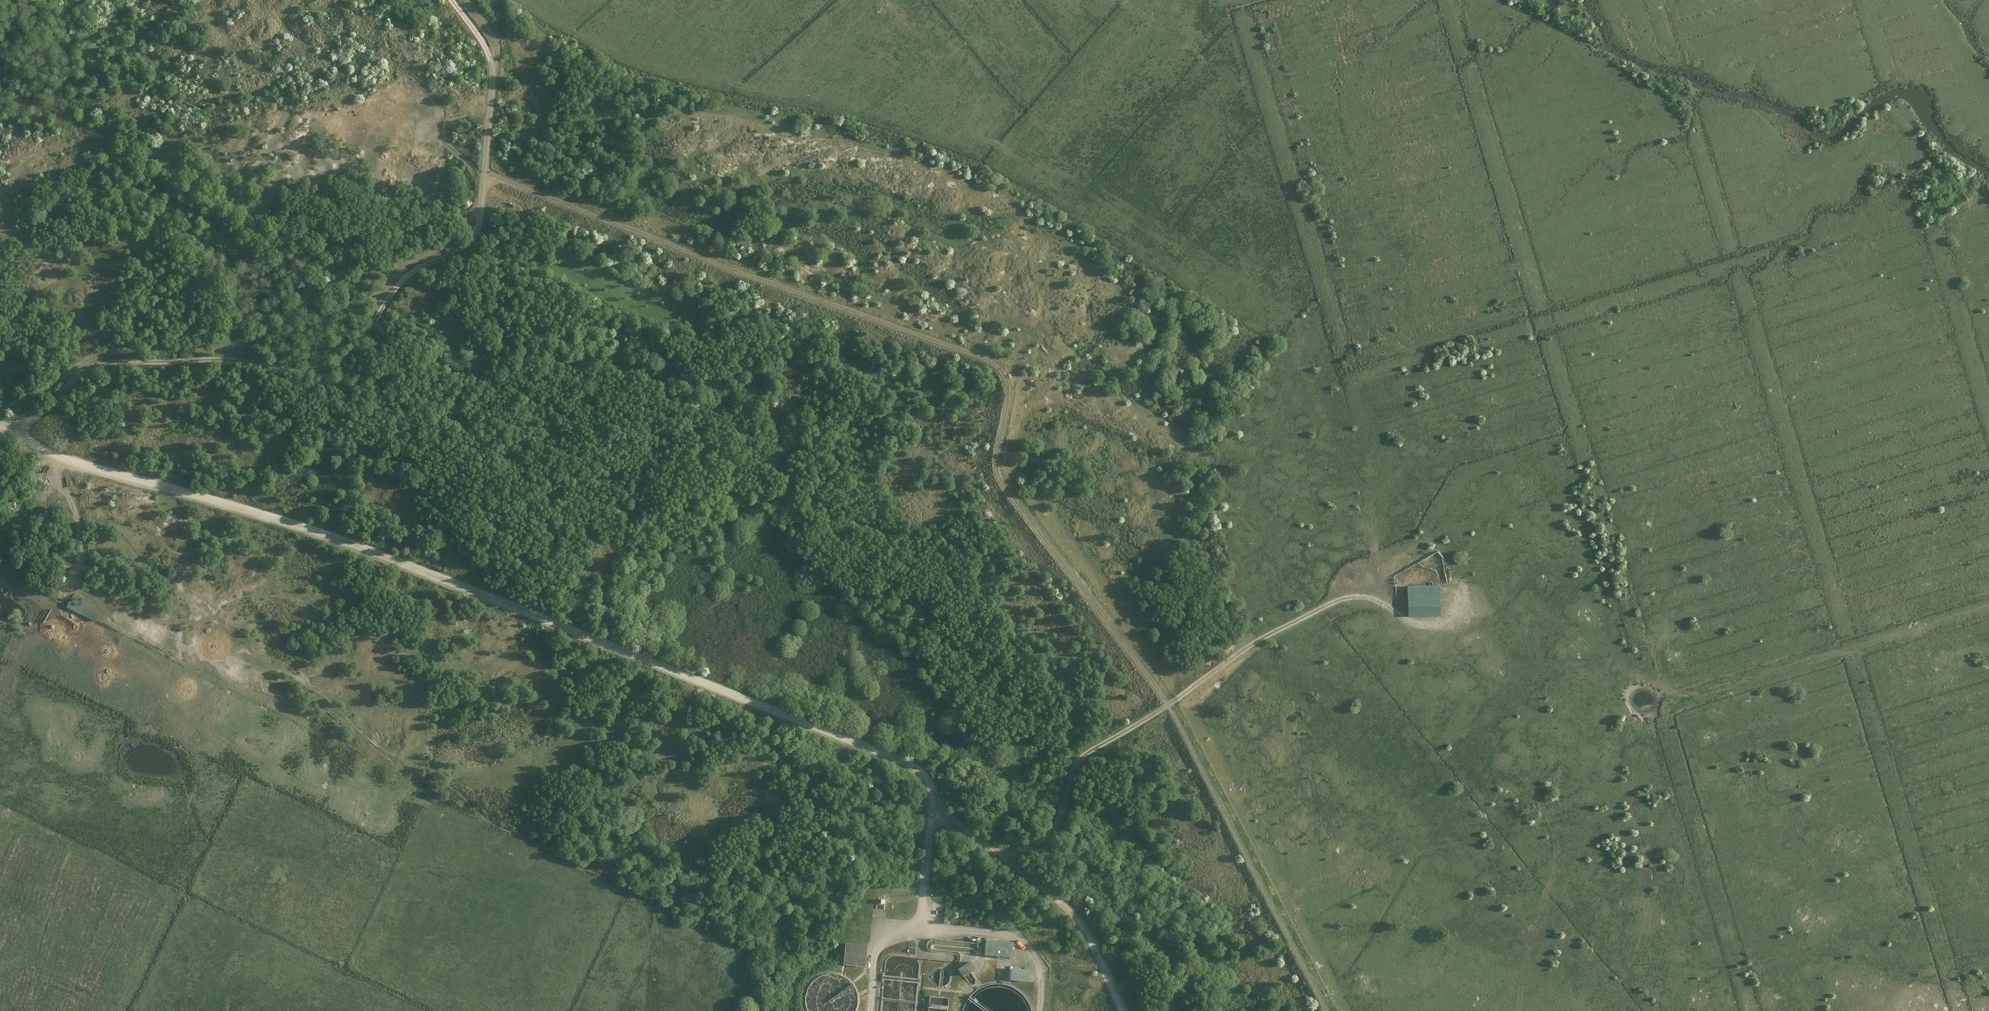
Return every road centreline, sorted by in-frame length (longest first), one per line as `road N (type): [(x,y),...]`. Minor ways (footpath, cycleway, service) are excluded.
road 1 (track): [(0,426),(88,467),(357,546),(903,762),(927,777),(933,802)]
road 2 (track): [(479,207),(472,246),(414,277),(365,346),(333,370),(96,365),(18,429)]
road 3 (track): [(1381,584),(1261,641),(1091,751),(1074,769),(1057,828),(1004,864)]
road 4 (track): [(933,802),(1075,918),(1123,1010)]
road 5 (track): [(48,449),(77,514),(80,563),(70,595)]

